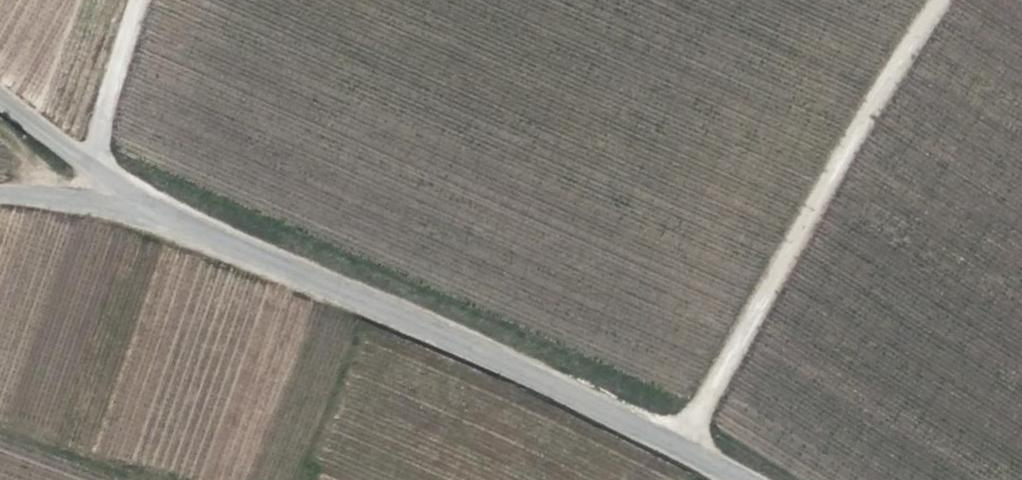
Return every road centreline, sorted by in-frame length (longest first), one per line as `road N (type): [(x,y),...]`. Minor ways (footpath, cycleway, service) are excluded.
road 1 (unclassified): [(758,479),(516,358),(128,201)]
road 2 (track): [(685,437),(947,0)]
road 3 (unclassified): [(128,201),(0,110)]
road 4 (unclassified): [(0,189),(128,201)]

